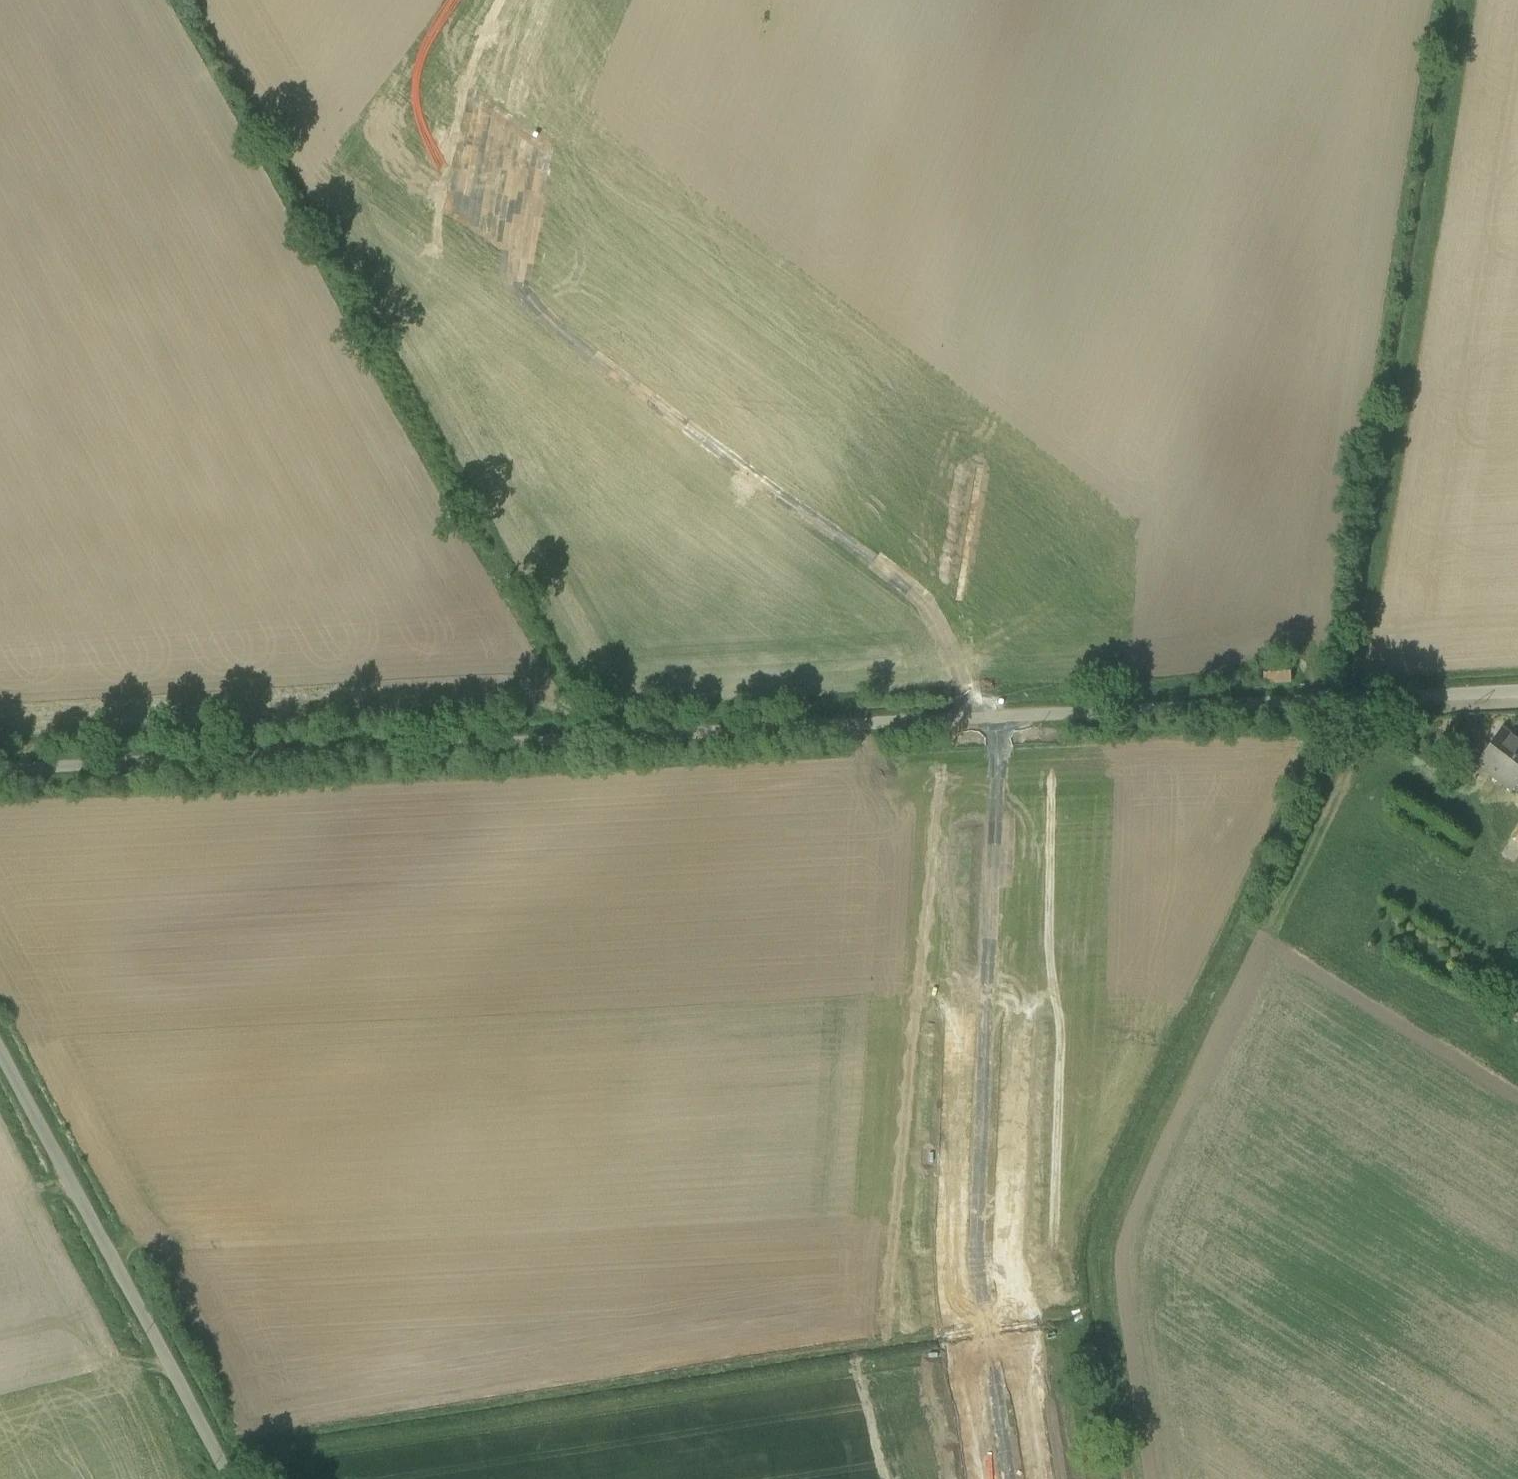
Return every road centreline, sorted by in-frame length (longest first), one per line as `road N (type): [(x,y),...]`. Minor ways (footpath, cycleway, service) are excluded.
road 1 (unclassified): [(1517,681),(0,757)]
road 2 (unclassified): [(237,1478),(0,1027)]

